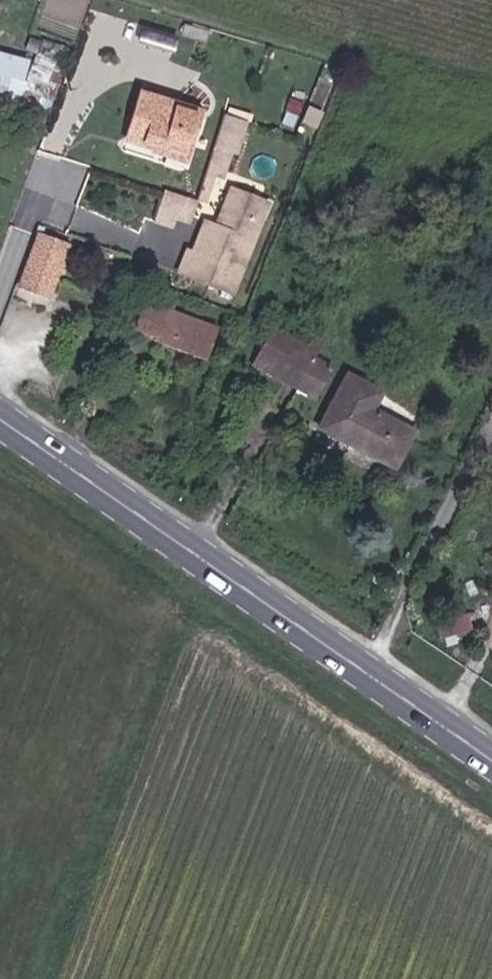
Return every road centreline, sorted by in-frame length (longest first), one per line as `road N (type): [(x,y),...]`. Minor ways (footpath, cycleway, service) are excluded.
road 1 (primary): [(491,758),(0,418)]

